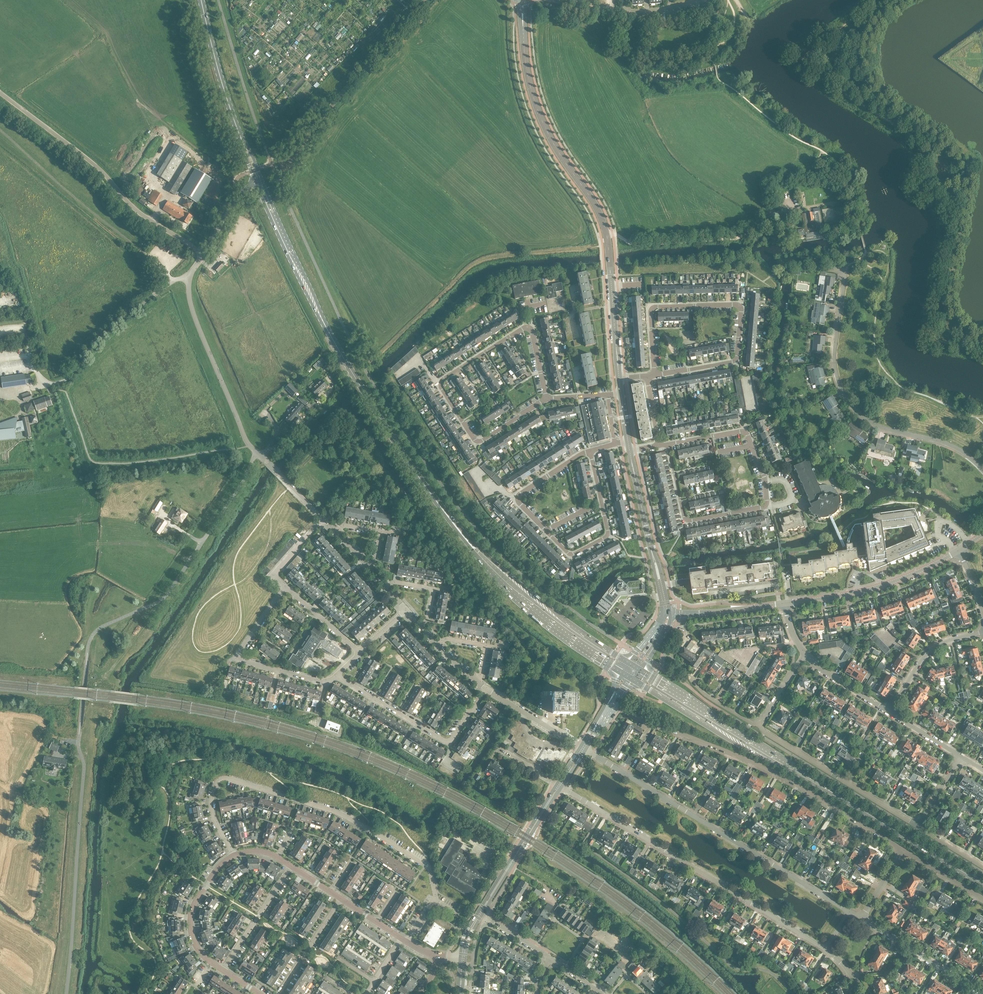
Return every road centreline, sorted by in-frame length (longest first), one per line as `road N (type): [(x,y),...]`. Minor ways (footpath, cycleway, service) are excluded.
road 1 (secondary): [(463,536),(343,358),(261,185)]
road 2 (residential): [(405,941),(432,899),(429,873),(340,814),(222,778),(212,789),(211,815),(232,855)]
road 3 (tertiary): [(620,378),(606,230),(539,112),(523,24)]
road 4 (residential): [(826,948),(561,786)]
road 5 (residential): [(848,911),(586,750)]
road 6 (residential): [(903,852),(741,756),(640,718)]
road 7 (residential): [(982,470),(935,439),(873,423),(840,392),(832,354),(843,269)]
road 8 (residential): [(655,376),(736,361),(739,307),(653,309),(654,369)]
road 9 (unclassified): [(200,255),(130,206),(90,162),(0,92)]
road 10 (residential): [(669,445),(692,522),(766,506),(765,476),(745,433)]
road 11 (unclassified): [(278,473),(245,438),(190,302),(190,278)]
road 12 (secondary): [(633,679),(822,787)]
road 13 (secondary): [(822,787),(640,670)]
road 14 (unclassified): [(424,0),(288,164)]
road 15 (secondary): [(463,536),(525,605),(621,672)]
road 16 (secondary): [(627,662),(463,536)]
road 17 (residential): [(590,452),(518,500),(571,555),(608,536)]
road 18 (track): [(108,806),(109,936),(150,986)]
road 19 (secondary): [(261,185),(202,0)]
road 20 (residential): [(919,826),(758,727)]
road 21 (secondary): [(982,884),(822,787)]
road 22 (tertiary): [(785,603),(880,585),(958,551)]
road 23 (track): [(607,237),(637,246),(734,239),(775,215)]
road 24 (residential): [(440,384),(529,330),(546,398)]
road 25 (secondary): [(557,784),(478,914)]
road 26 (secondary): [(481,915),(561,786)]
road 27 (residential): [(546,398),(478,442),(440,384)]
road 28 (residential): [(982,993),(861,919)]
road 29 (residential): [(232,855),(193,908),(193,940),(222,970)]
road 30 (residential): [(337,675),(447,742)]
road 31 (residential): [(889,711),(932,649),(982,632)]
road 32 (residential): [(222,970),(291,866)]

